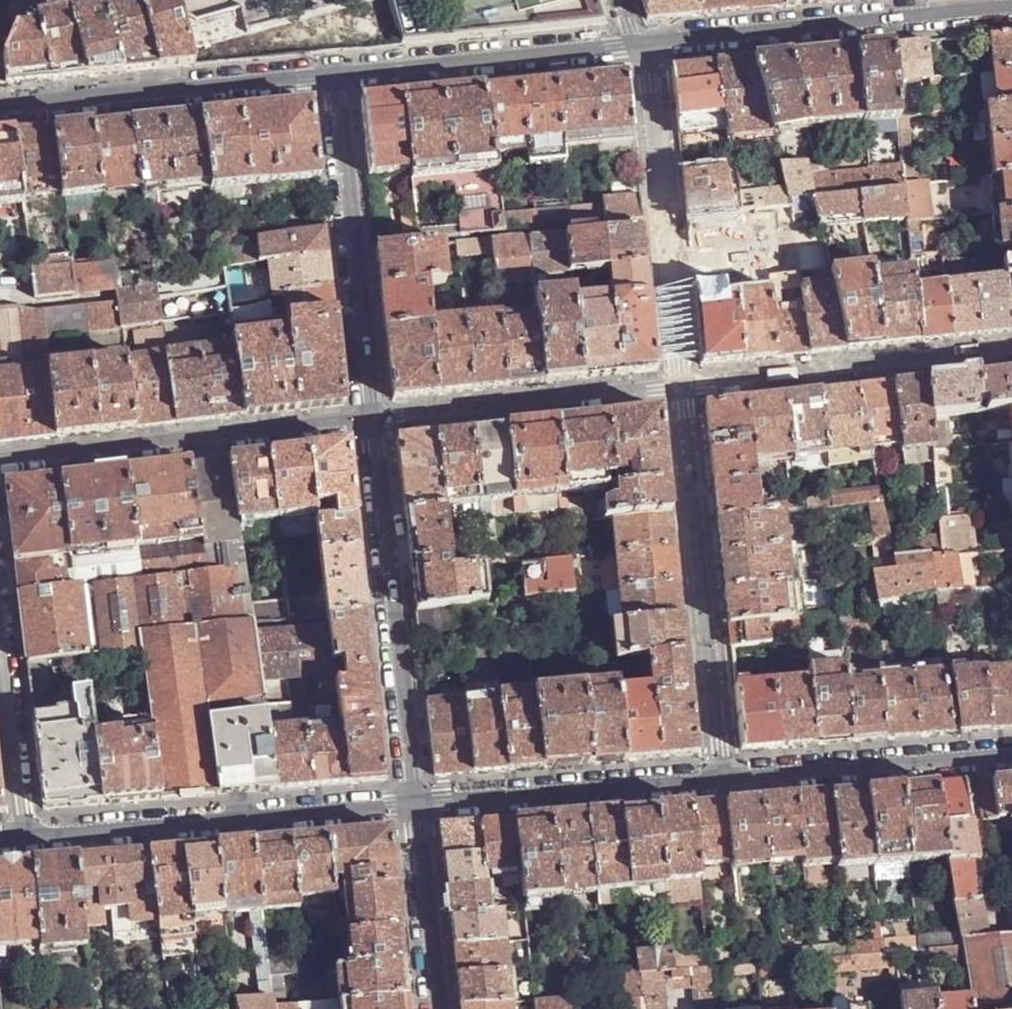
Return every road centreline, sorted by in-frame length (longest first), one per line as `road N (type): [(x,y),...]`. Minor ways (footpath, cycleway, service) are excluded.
road 1 (residential): [(25,836),(415,802)]
road 2 (residential): [(681,387),(718,774)]
road 3 (residential): [(415,802),(374,420)]
road 4 (residential): [(0,463),(374,420)]
road 5 (residential): [(1011,7),(637,47)]
road 6 (residential): [(637,47),(650,88),(681,387)]
road 7 (residential): [(374,420),(332,80)]
road 8 (residential): [(332,80),(0,110)]
road 9 (residential): [(681,387),(1011,350)]
road 10 (residential): [(374,420),(681,387)]
road 11 (residential): [(637,47),(332,80)]
road 12 (residential): [(415,802),(718,774)]
road 13 (residential): [(718,774),(1011,750)]
road 14 (residential): [(0,611),(25,836)]
road 15 (residential): [(438,1008),(415,802)]

